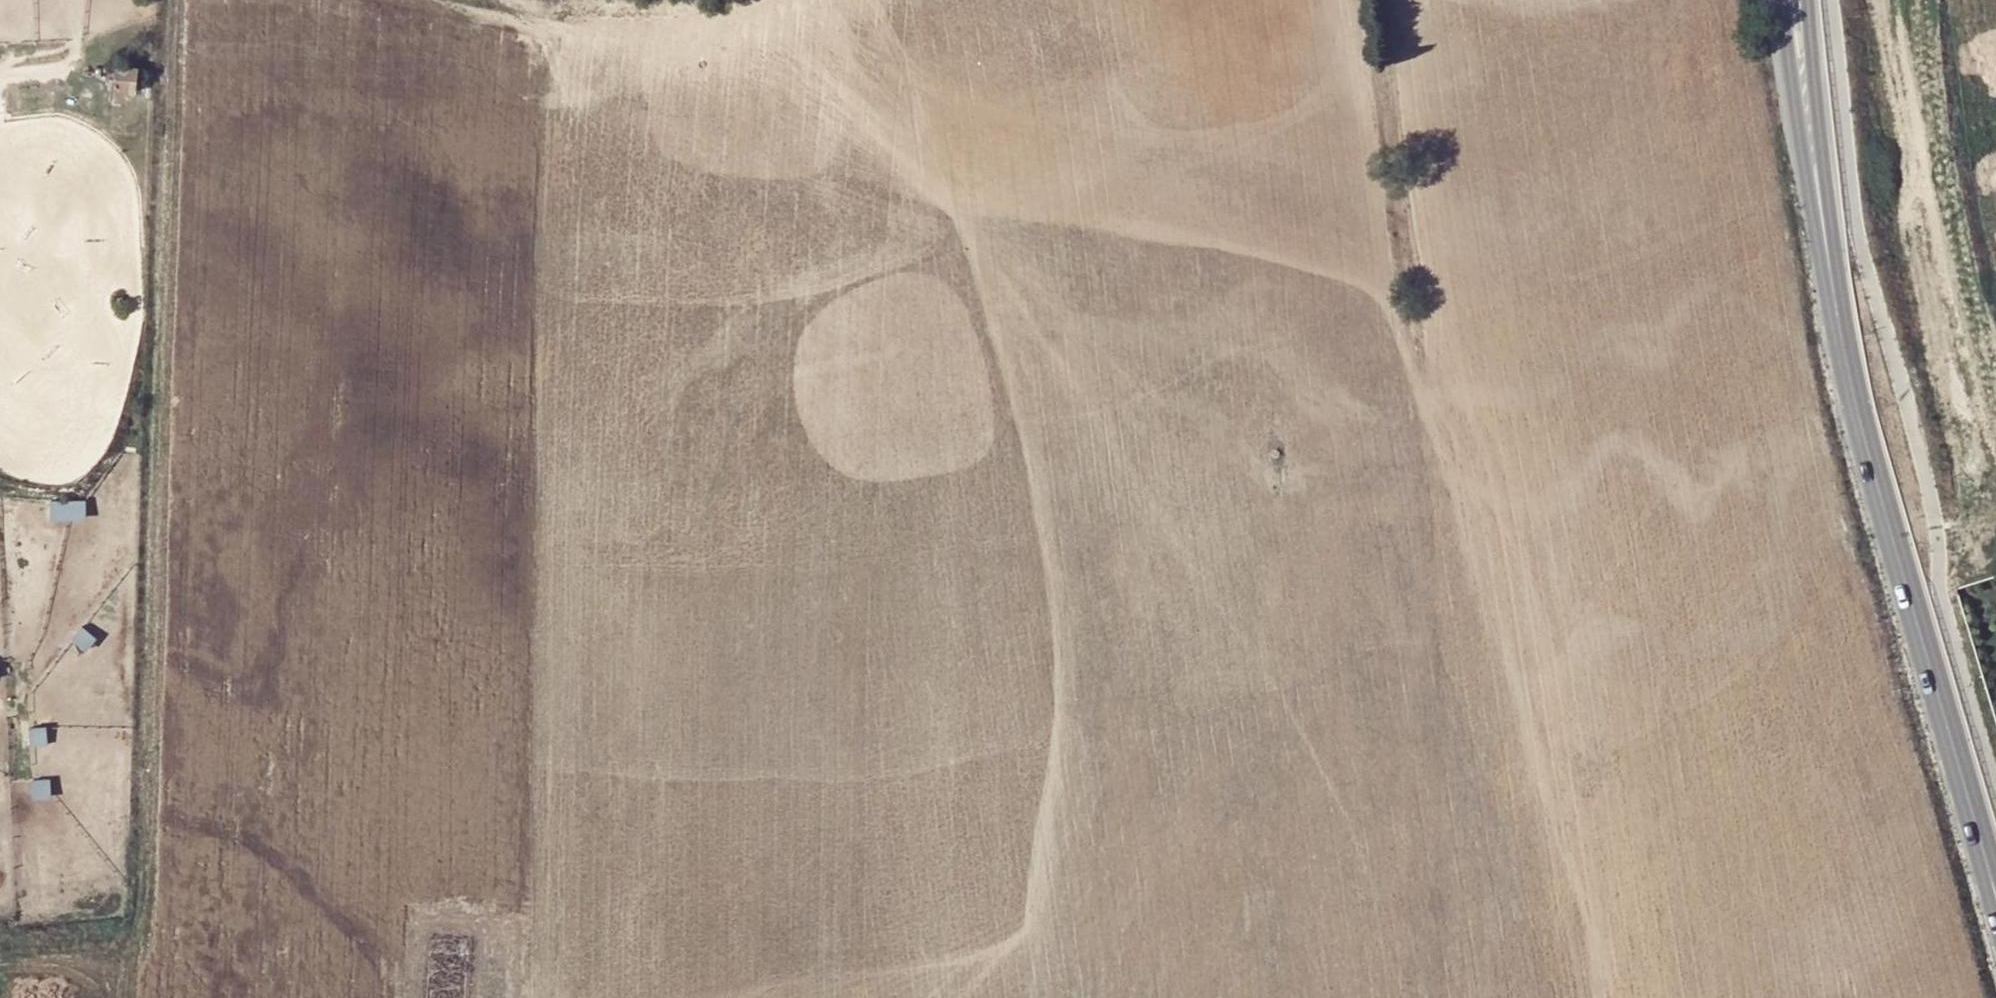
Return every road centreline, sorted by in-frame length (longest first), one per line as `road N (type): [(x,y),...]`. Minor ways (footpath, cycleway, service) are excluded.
road 1 (secondary): [(1819,200),(1843,364),(1995,888)]
road 2 (secondary): [(1783,0),(1800,127),(1819,200)]
road 3 (secondary): [(1819,200),(1810,0)]

